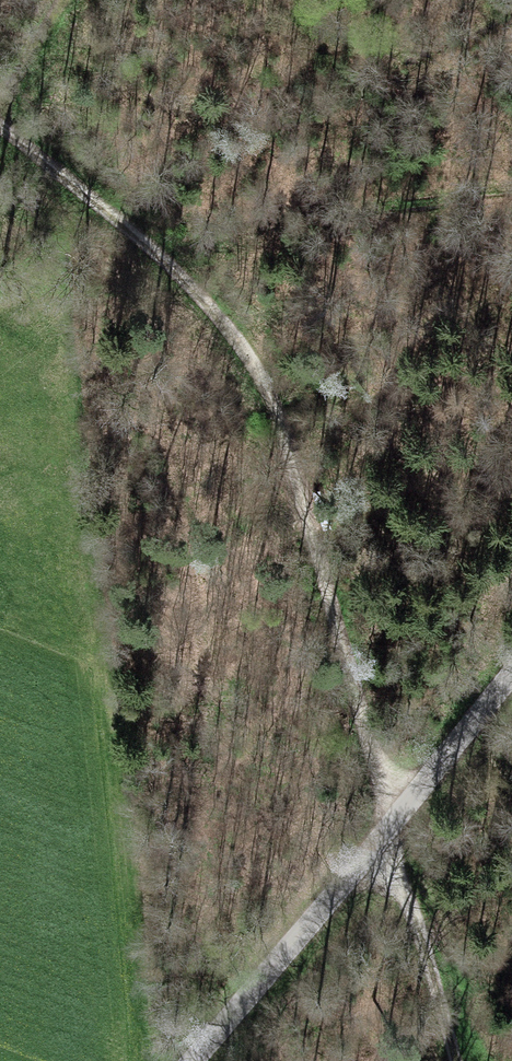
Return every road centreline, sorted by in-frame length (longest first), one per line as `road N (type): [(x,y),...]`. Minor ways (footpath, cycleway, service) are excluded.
road 1 (track): [(0,134),(130,229),(246,358),(398,812),(454,1060)]
road 2 (residential): [(511,670),(195,1060)]
road 3 (track): [(68,0),(0,100)]

